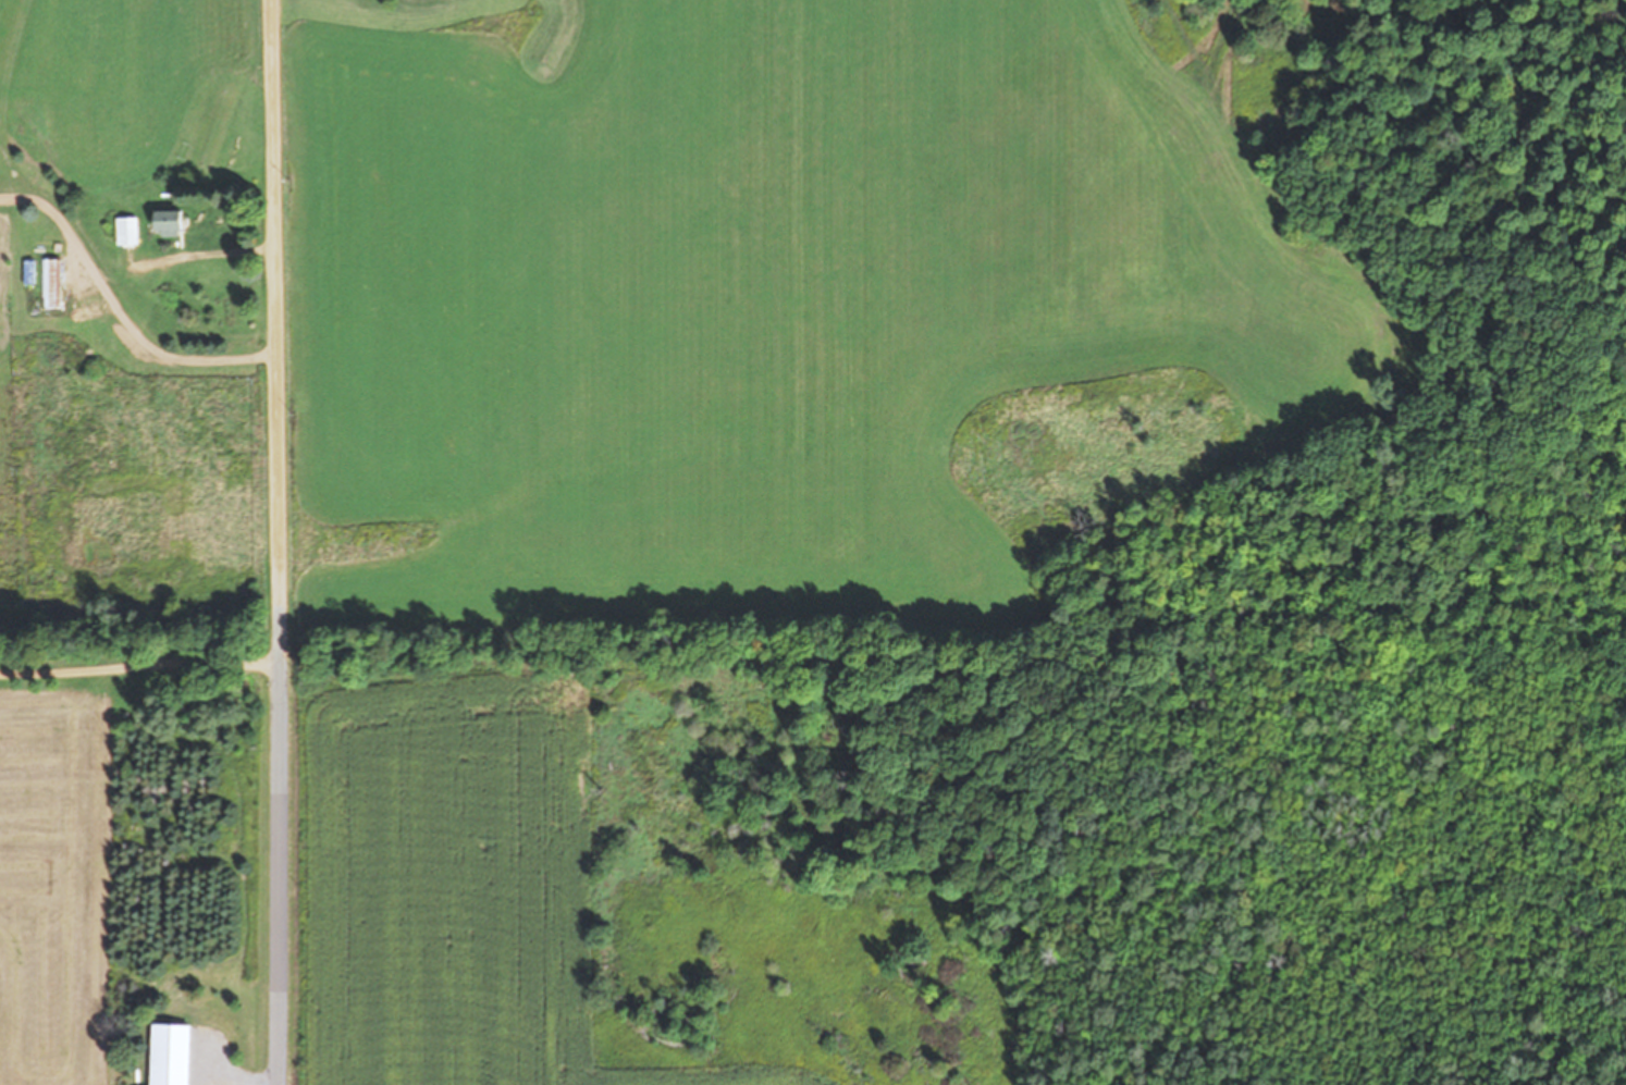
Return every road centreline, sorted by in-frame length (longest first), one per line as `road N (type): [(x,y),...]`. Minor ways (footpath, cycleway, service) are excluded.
road 1 (residential): [(280,648),(273,0)]
road 2 (residential): [(278,1084),(280,648)]

